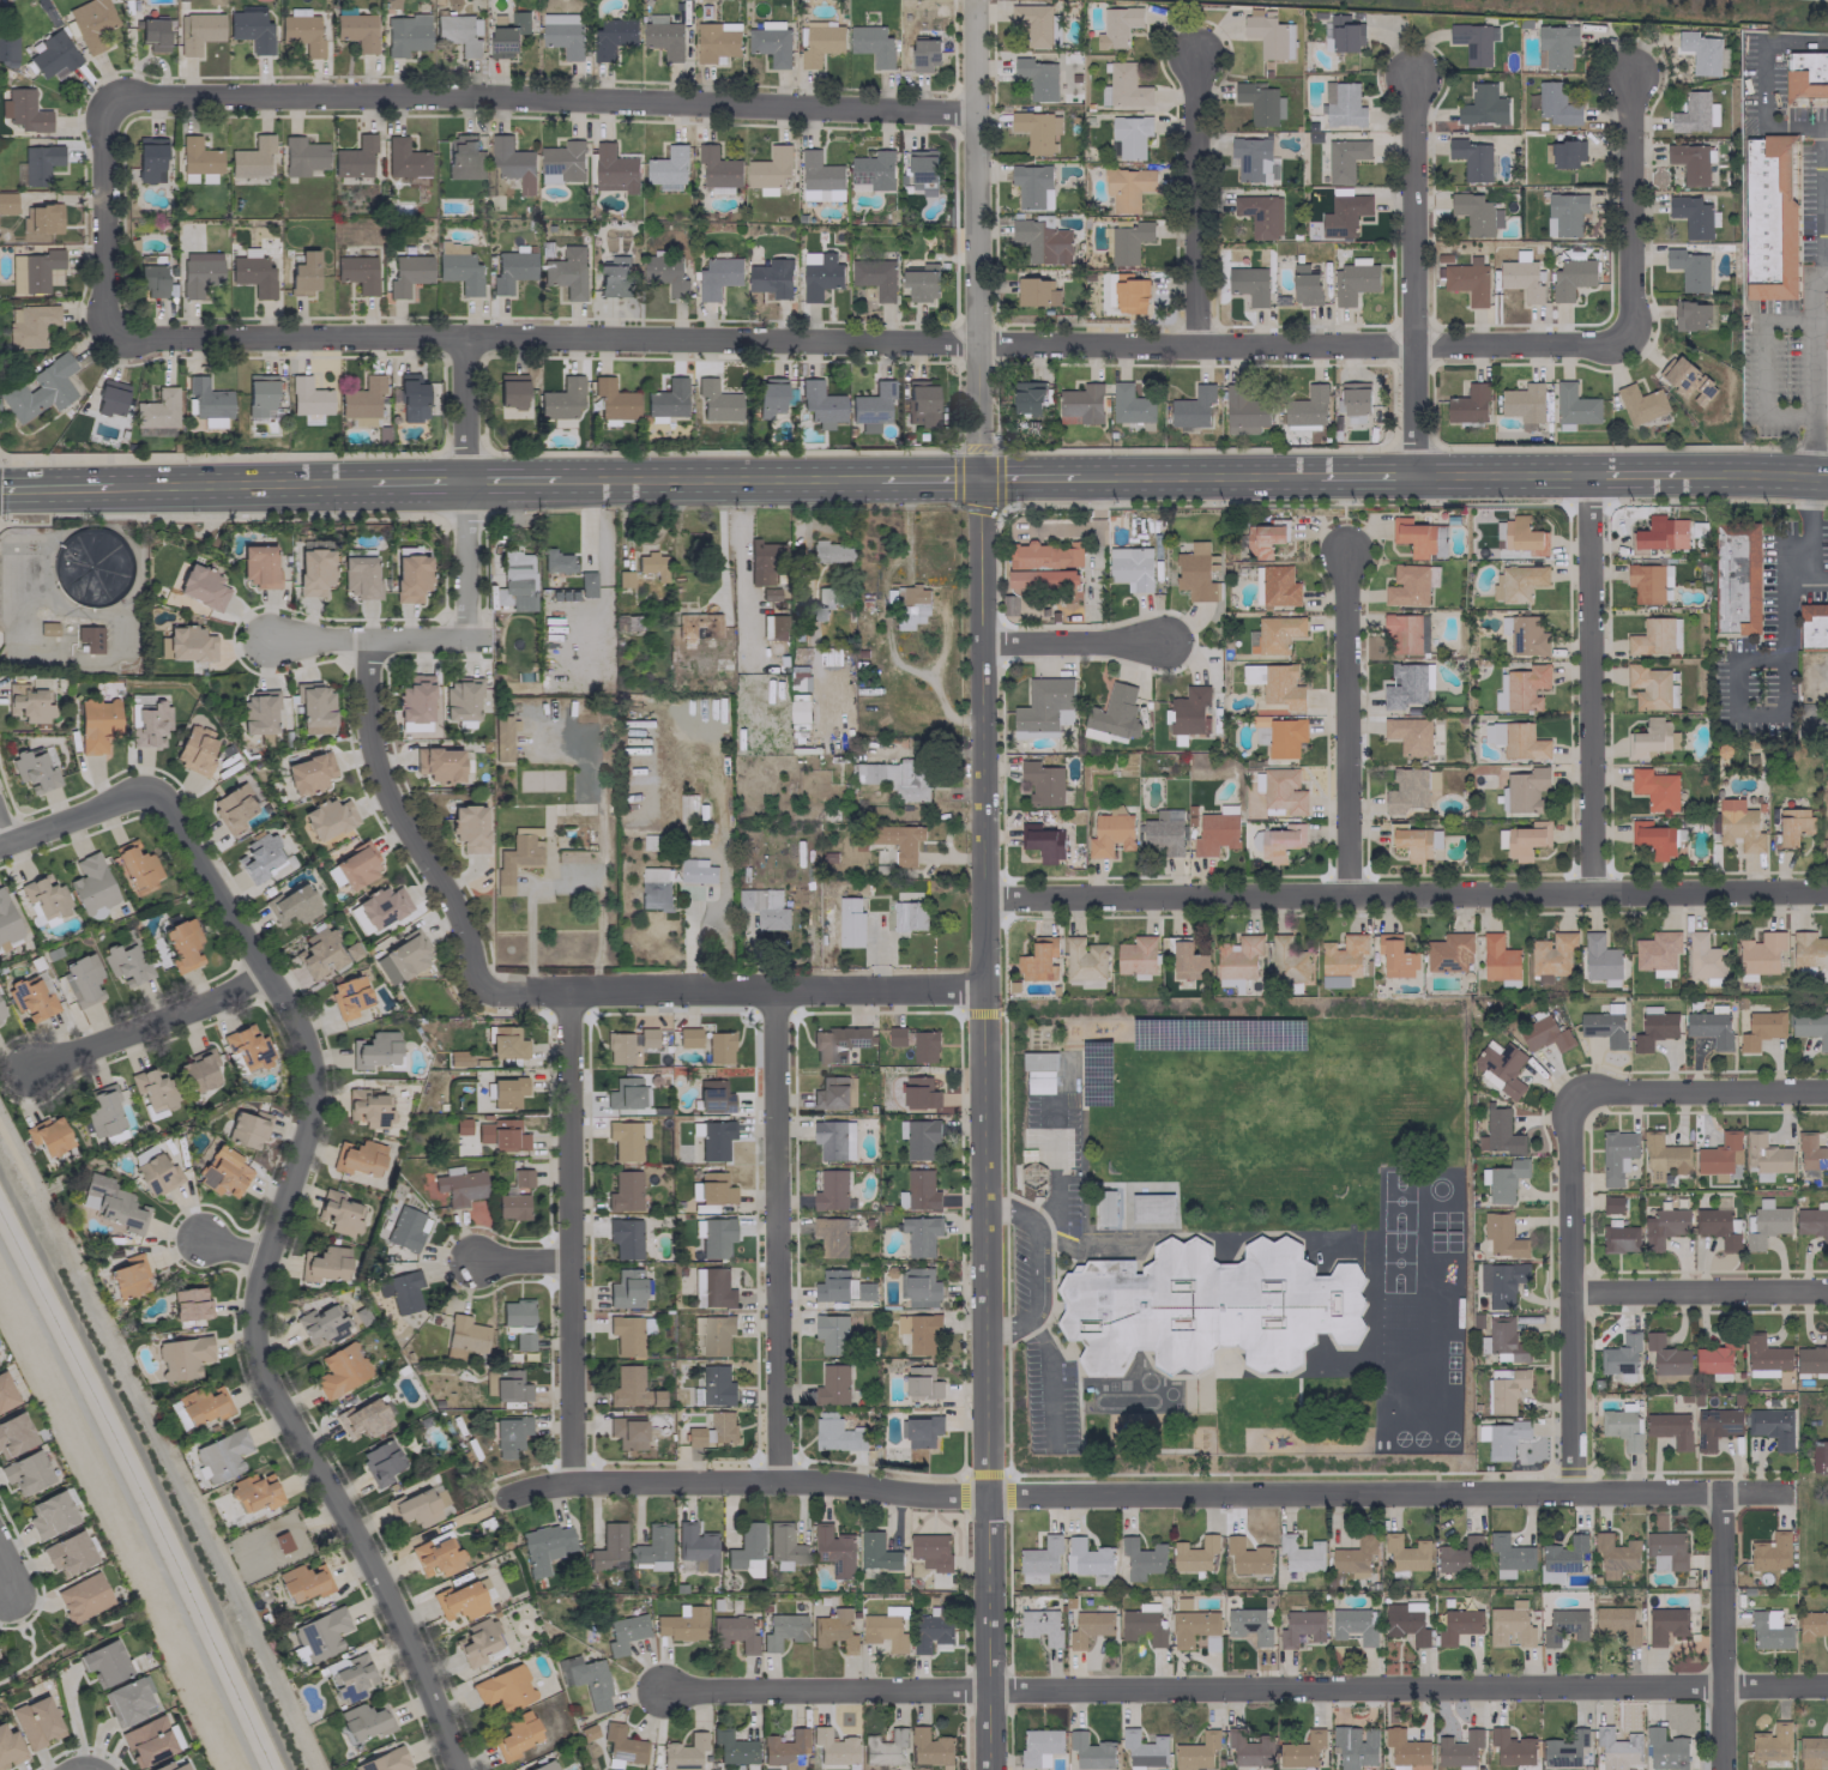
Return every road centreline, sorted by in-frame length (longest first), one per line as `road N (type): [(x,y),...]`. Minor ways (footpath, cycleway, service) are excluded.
road 1 (residential): [(108,337),(1635,342)]
road 2 (tertiary): [(979,477),(991,1769)]
road 3 (residential): [(506,1499),(572,1482),(780,1480),(918,1496),(1791,1493)]
road 4 (residential): [(662,1692),(989,1683),(1827,1685)]
road 5 (residential): [(459,1769),(372,1564),(260,1365),(253,1312),(308,1131),(308,1041),(170,808),(149,792)]
road 6 (residential): [(978,111),(452,91),(109,95)]
road 7 (residential): [(984,899),(1827,891)]
road 8 (residential): [(484,989),(987,987)]
road 9 (residential): [(777,987),(780,1480)]
road 10 (residential): [(568,991),(572,1482)]
road 11 (tertiary): [(978,0),(979,477)]
road 12 (residential): [(1587,473),(1592,894)]
road 13 (residential): [(1413,475),(1413,68)]
road 14 (residential): [(1571,1100),(1565,1118),(1574,1493)]
road 15 (residential): [(369,641),(367,713),(379,778),(484,989)]
road 16 (residential): [(1349,550),(1349,896)]
road 17 (secondary): [(560,478),(877,478)]
road 18 (residential): [(469,337),(466,640)]
road 19 (residential): [(1200,344),(1191,60)]
road 20 (residential): [(1719,1493),(1725,1769)]
road 21 (residential): [(1635,342),(1633,79)]
road 22 (residential): [(1571,1100),(1593,1087),(1827,1089)]
road 23 (secondary): [(110,487),(368,481)]
road 24 (residential): [(269,978),(28,1067)]
road 25 (residential): [(1571,1293),(1827,1292)]
road 26 (residential): [(109,95),(108,337)]
road 27 (secondary): [(1079,476),(1317,475)]
road 28 (residential): [(269,640),(466,640)]
road 29 (residential): [(981,640),(1168,644)]
road 30 (secondary): [(1413,475),(1587,473)]
road 31 (residential): [(149,792),(0,845)]
road 32 (secondary): [(1678,473),(1827,476)]

